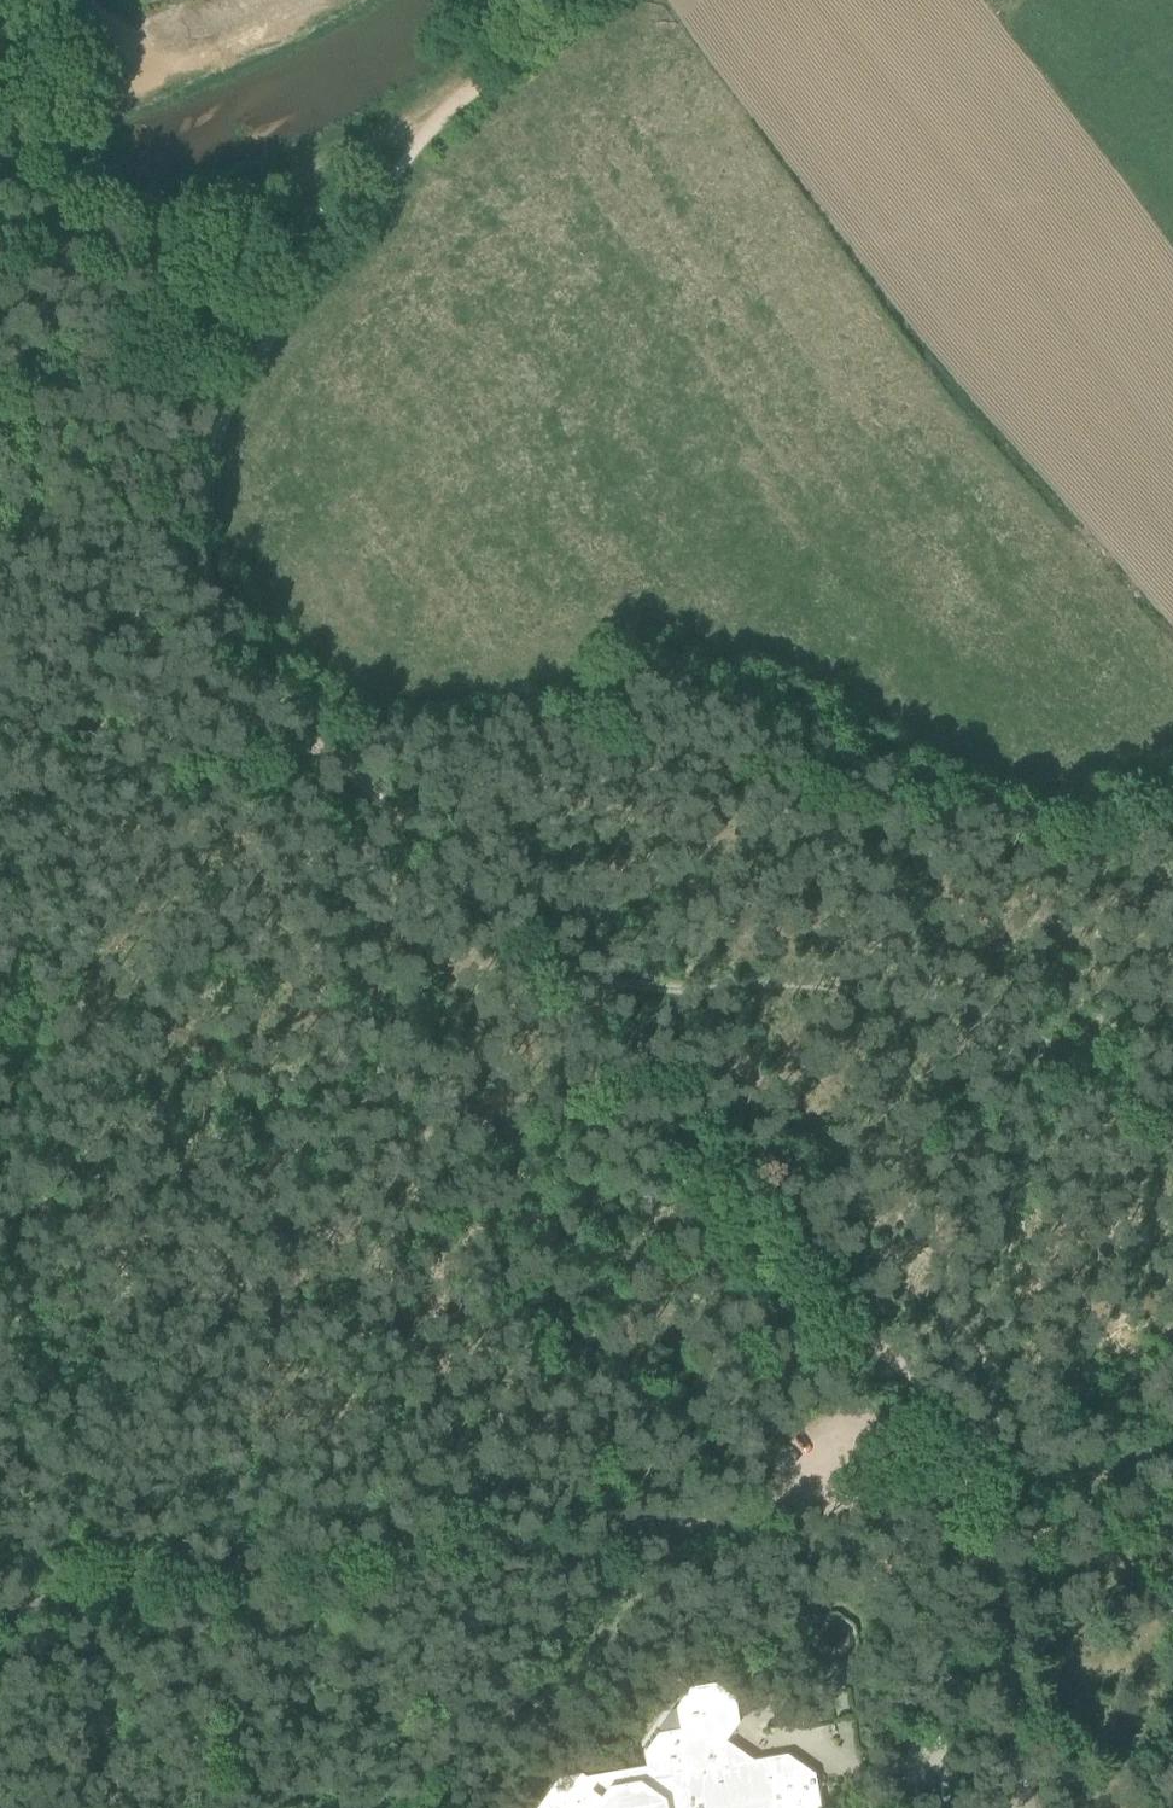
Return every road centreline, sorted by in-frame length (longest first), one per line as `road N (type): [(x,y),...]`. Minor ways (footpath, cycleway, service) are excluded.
road 1 (track): [(260,354),(222,419),(202,484),(199,534),(225,613),(265,682),(327,755),(557,972),(668,1056),(706,1102),(798,1259),(938,1408),(960,1447),(971,1495)]
road 2 (track): [(0,1598),(464,1537),(758,1524),(971,1495)]
road 3 (track): [(583,0),(413,155),(260,354)]
road 4 (unclassified): [(1026,1807),(971,1495)]

